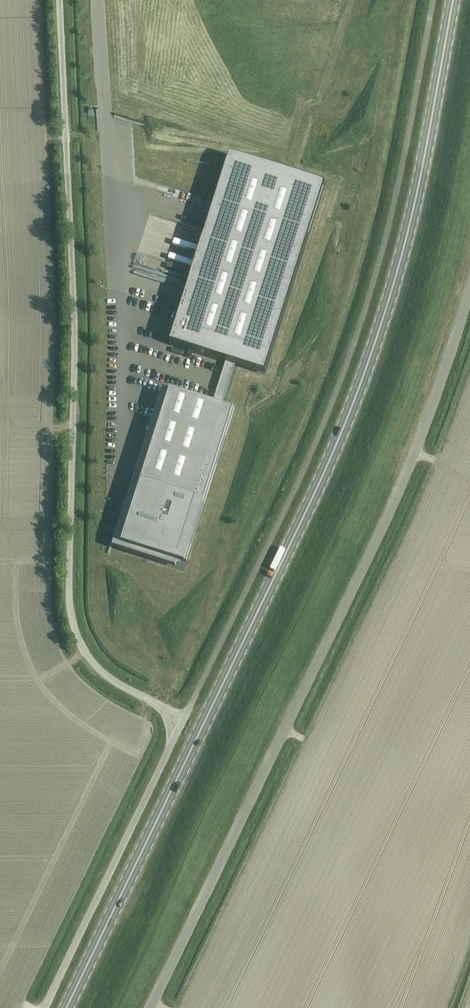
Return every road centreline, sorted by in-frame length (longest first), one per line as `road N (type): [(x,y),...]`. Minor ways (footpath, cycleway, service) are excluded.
road 1 (primary): [(66,1007),(288,548),(373,345),(401,257),(451,0)]
road 2 (unclassified): [(181,722),(100,672),(72,617),(77,408),(58,0)]
road 3 (unclassified): [(156,1007),(394,523),(469,308)]
road 4 (residential): [(111,531),(117,275),(99,0)]
road 5 (unclassified): [(181,722),(42,1007)]

